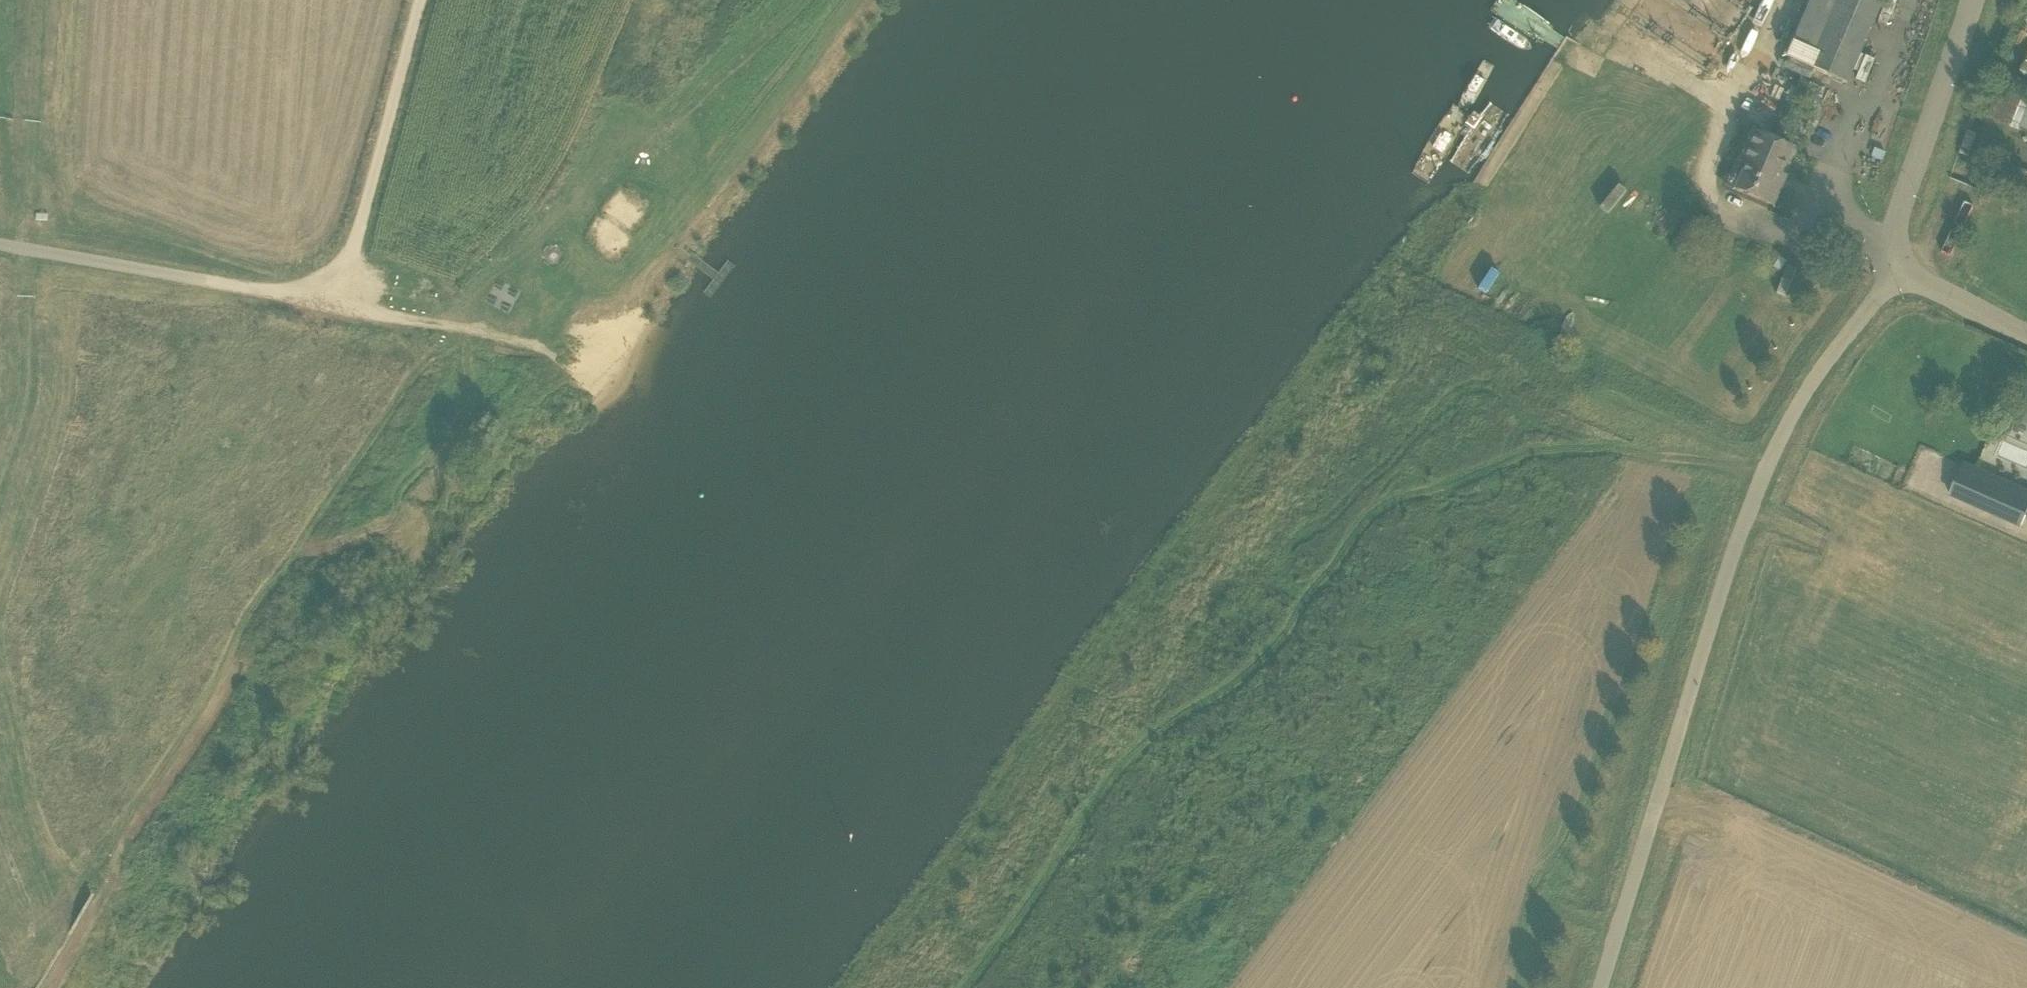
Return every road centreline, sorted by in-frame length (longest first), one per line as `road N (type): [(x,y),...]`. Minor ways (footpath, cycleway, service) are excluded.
road 1 (unclassified): [(1598,987),(1736,545),(1775,450),(1810,385),(1903,266)]
road 2 (track): [(423,0),(338,304)]
road 3 (tertiary): [(1903,266),(1892,246),(1897,219),(1972,0)]
road 4 (track): [(566,366),(520,342),(338,304)]
road 5 (tertiary): [(2026,334),(1903,266)]

